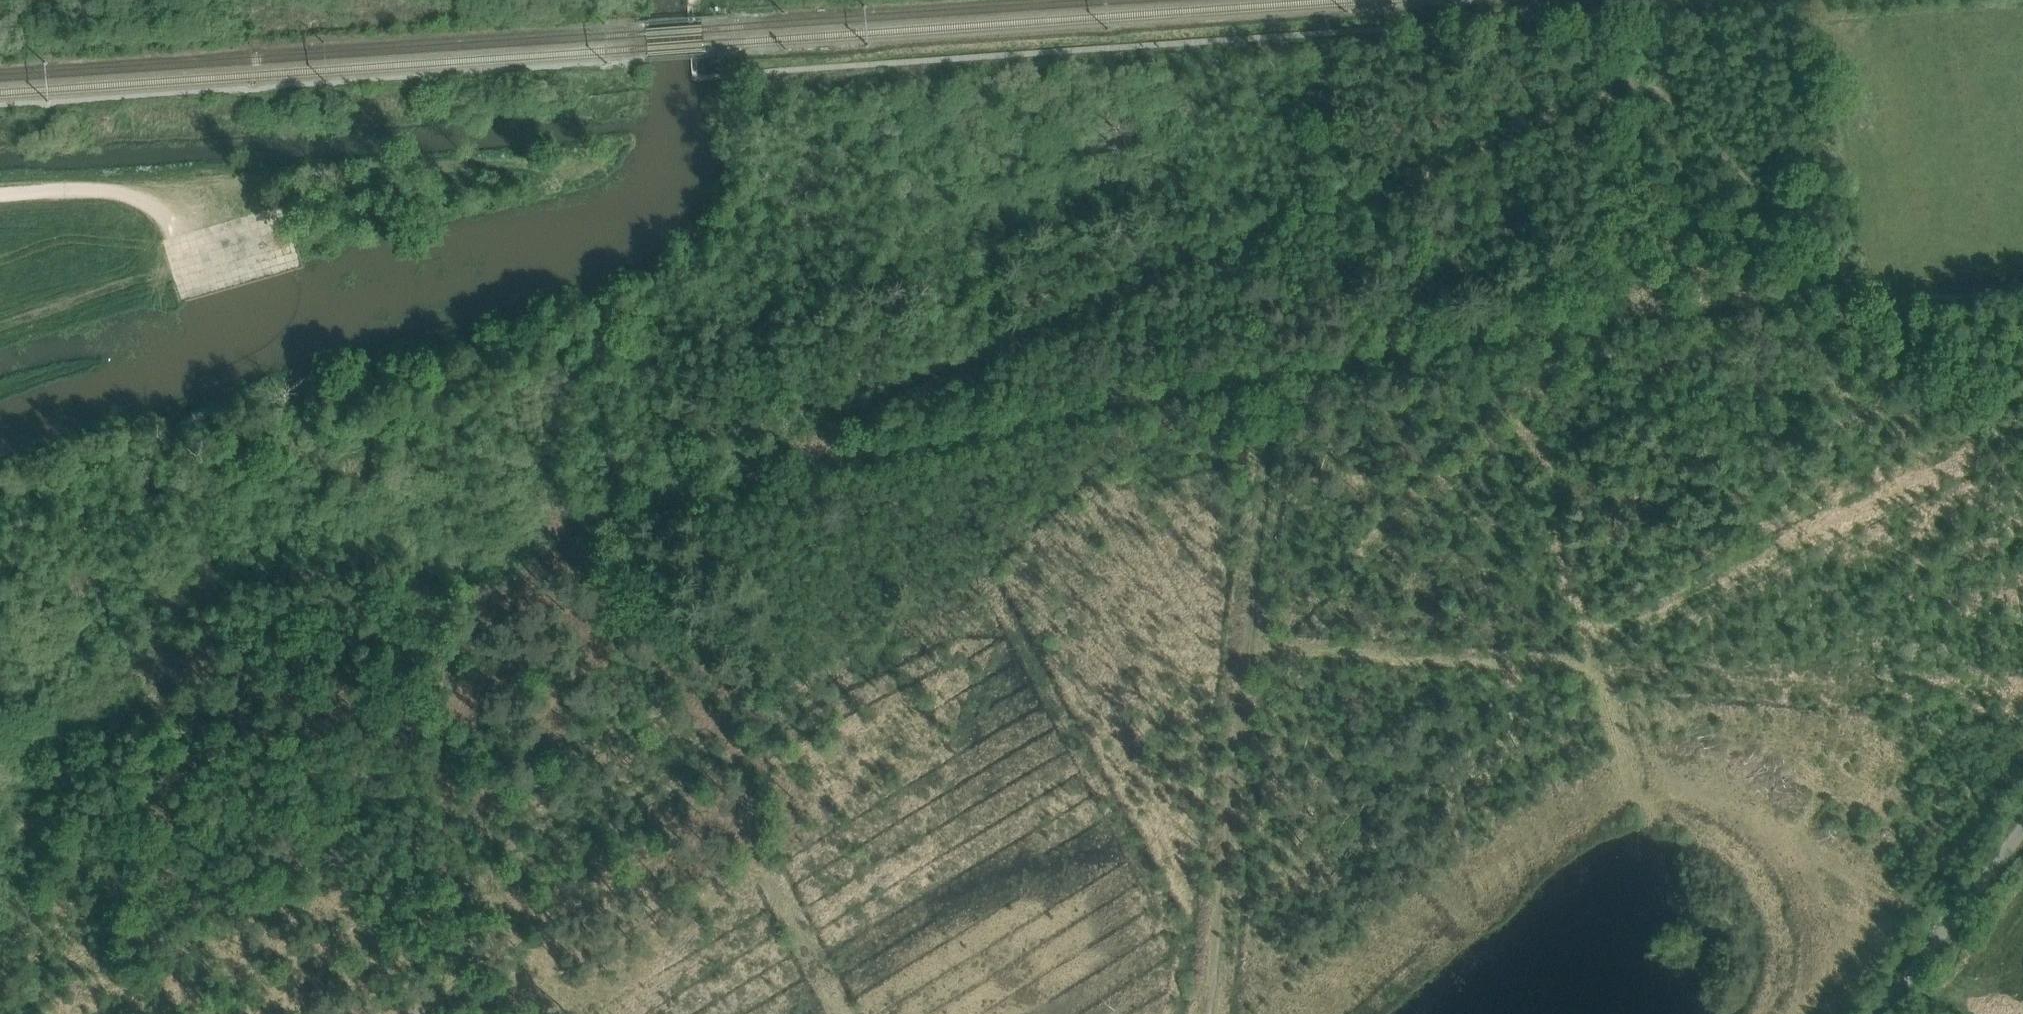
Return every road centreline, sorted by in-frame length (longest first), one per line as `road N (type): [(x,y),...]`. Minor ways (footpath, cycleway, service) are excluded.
road 1 (track): [(200,265),(193,227),(150,199),(106,190),(0,197)]
road 2 (unclassified): [(1876,1013),(2022,826)]

